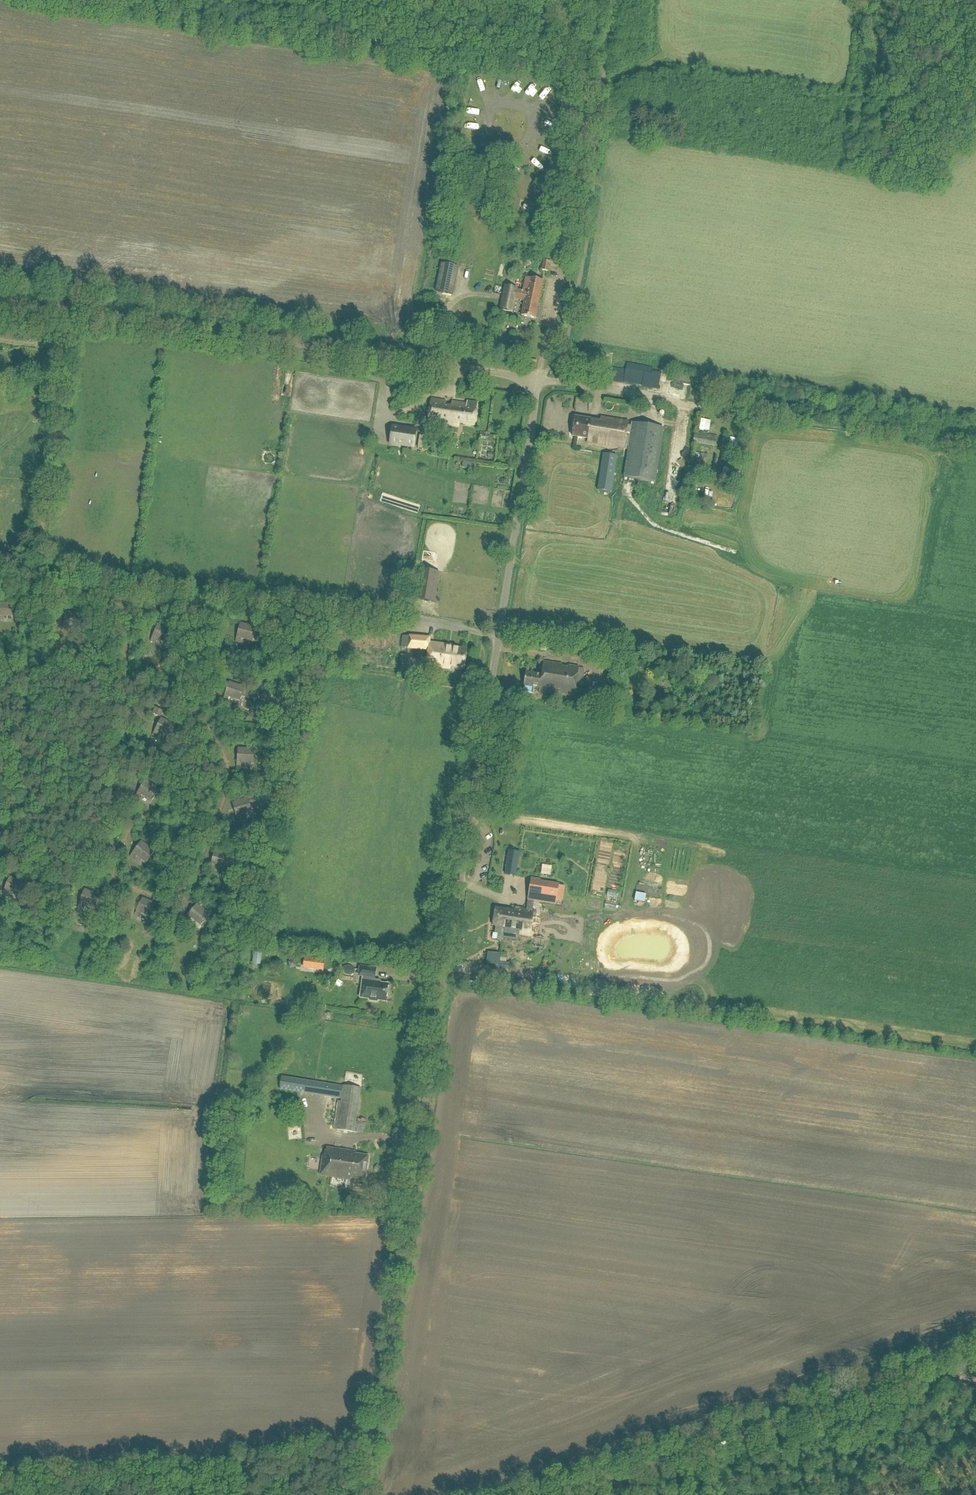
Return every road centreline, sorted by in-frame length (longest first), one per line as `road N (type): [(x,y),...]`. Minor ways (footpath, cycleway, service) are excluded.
road 1 (unclassified): [(365,1494),(538,381)]
road 2 (track): [(0,577),(228,602),(214,706),(231,761),(230,787),(201,872),(175,903),(115,884),(122,811),(113,772),(128,708),(132,614)]
road 3 (unclassified): [(538,381),(0,301)]
road 4 (tertiary): [(575,1494),(975,1367)]
road 5 (unclassified): [(538,381),(566,254),(585,115),(584,72),(553,0)]
road 6 (track): [(538,381),(911,437)]

